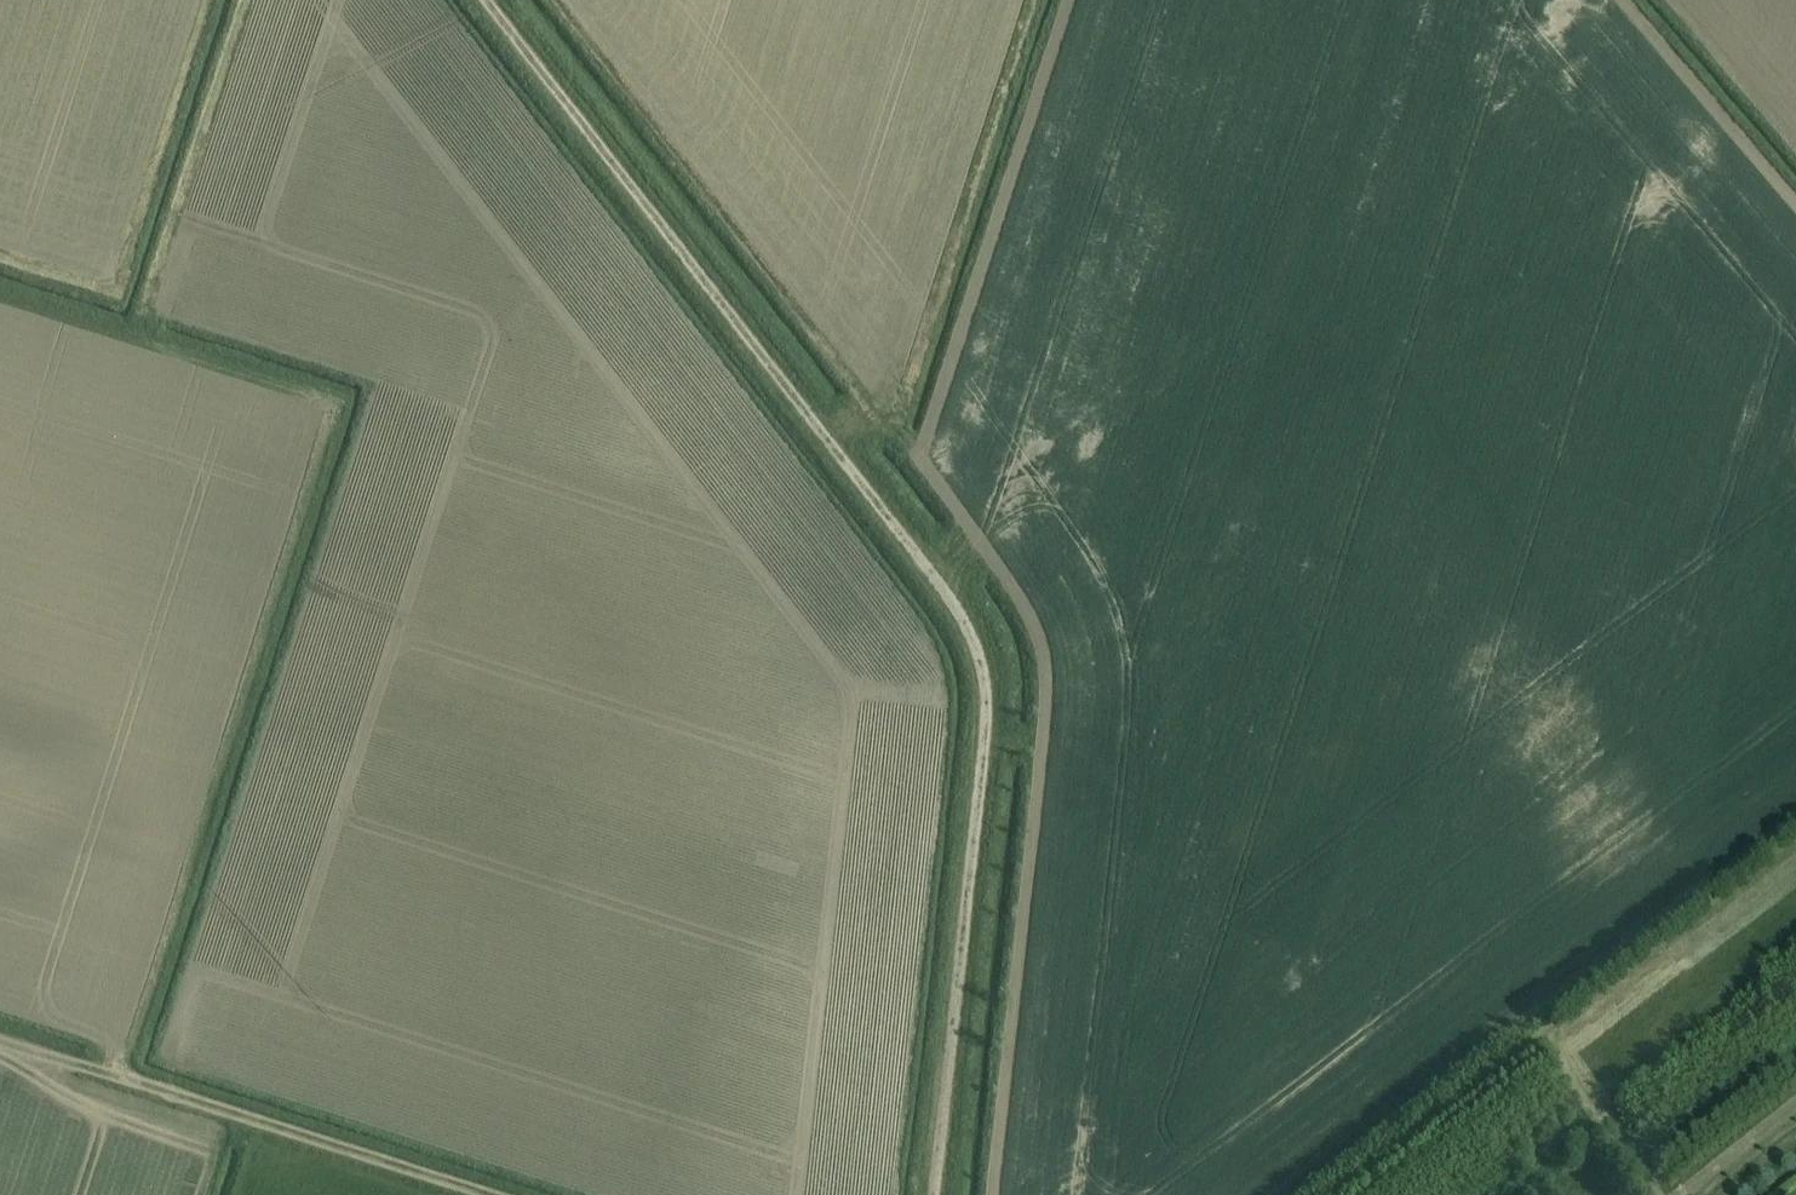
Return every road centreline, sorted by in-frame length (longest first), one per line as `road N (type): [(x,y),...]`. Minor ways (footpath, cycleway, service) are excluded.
road 1 (track): [(935,1194),(988,705),(984,665),(967,626),(486,0)]
road 2 (track): [(484,1194),(126,1082),(109,1050)]

